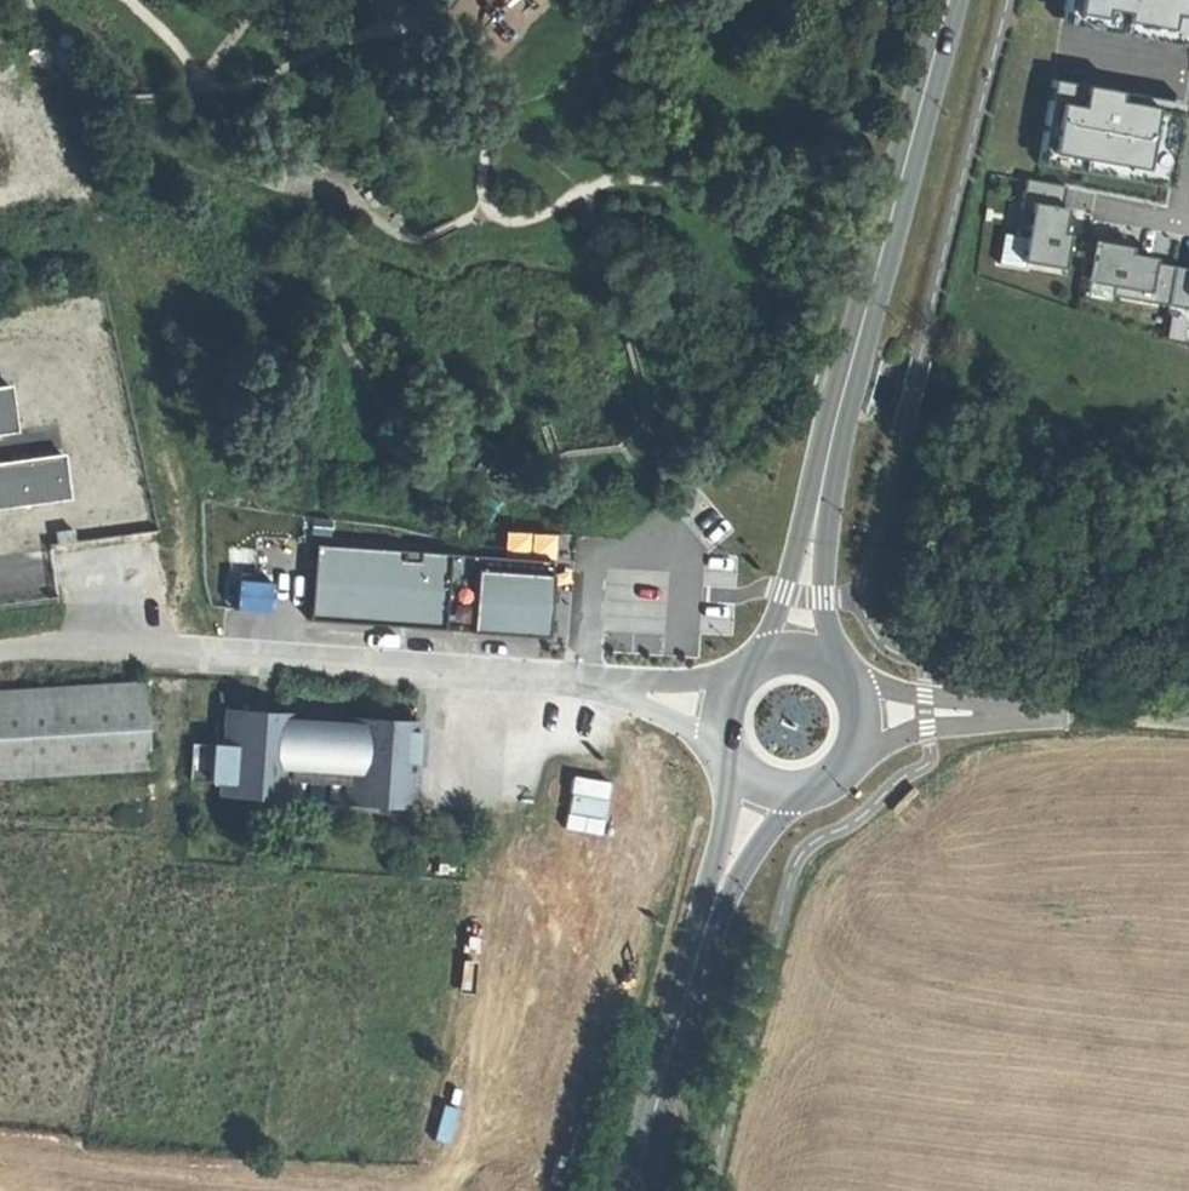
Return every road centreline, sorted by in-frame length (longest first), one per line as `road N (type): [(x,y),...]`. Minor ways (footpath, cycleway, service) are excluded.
road 1 (secondary): [(946,0),(826,468),(804,593),(807,651)]
road 2 (unclassified): [(117,650),(624,686),(723,701)]
road 3 (secondary): [(763,787),(721,878),(639,1190)]
road 4 (track): [(0,655),(117,650),(106,581),(82,566),(51,567)]
road 5 (secondary): [(763,787),(823,786),(861,739),(852,683),(807,651)]
road 6 (track): [(1022,711),(1188,726)]

